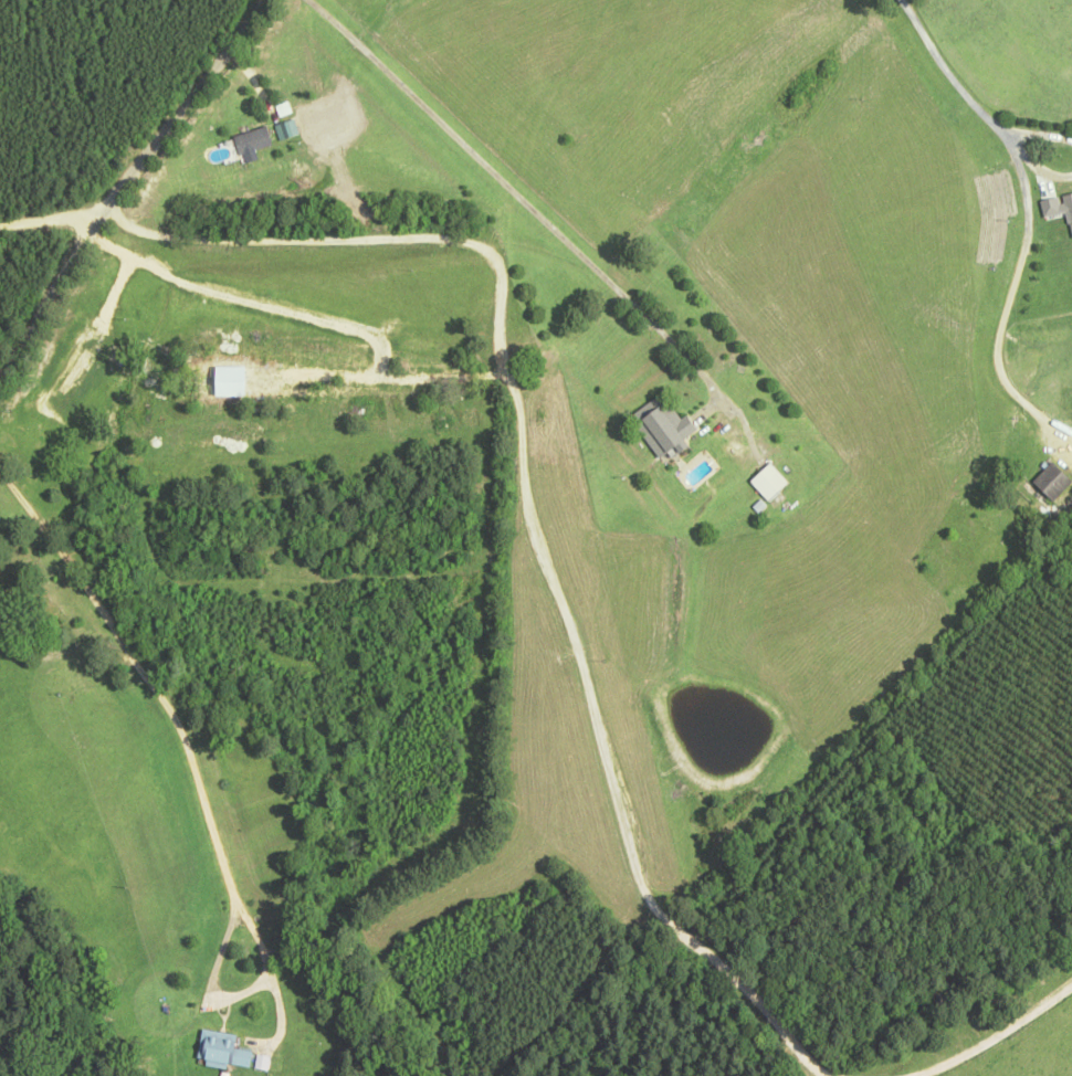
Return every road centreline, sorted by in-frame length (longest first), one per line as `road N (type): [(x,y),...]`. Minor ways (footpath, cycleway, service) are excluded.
road 1 (residential): [(901,0),(938,60),(997,127),(1022,176),(1028,242),(997,357),(1001,379),(1053,435)]
road 2 (residential): [(0,383),(81,235),(257,0)]

